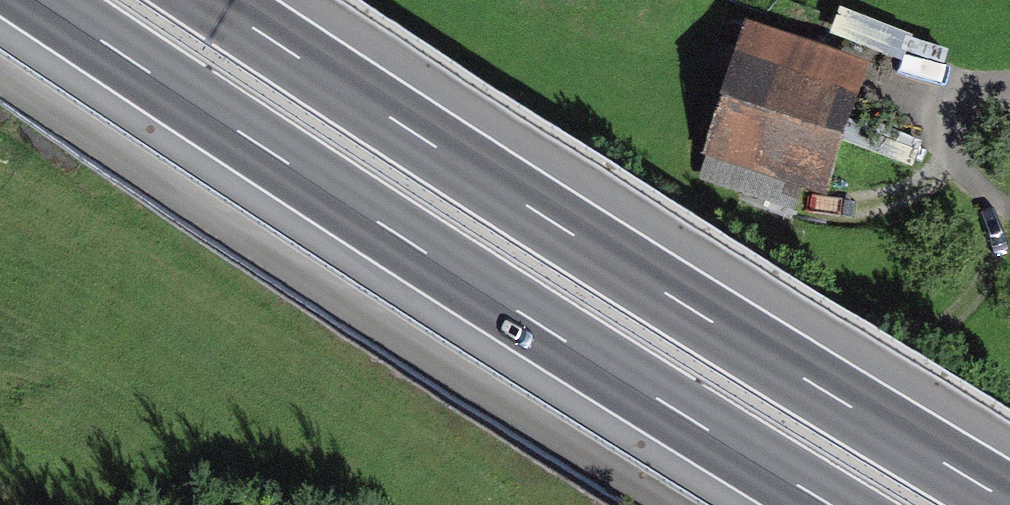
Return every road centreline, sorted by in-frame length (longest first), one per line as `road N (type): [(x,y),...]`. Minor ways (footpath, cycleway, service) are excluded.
road 1 (motorway): [(49,0),(587,348),(850,504)]
road 2 (motorway): [(1009,491),(636,264),(235,0)]
road 3 (track): [(0,86),(686,504)]

